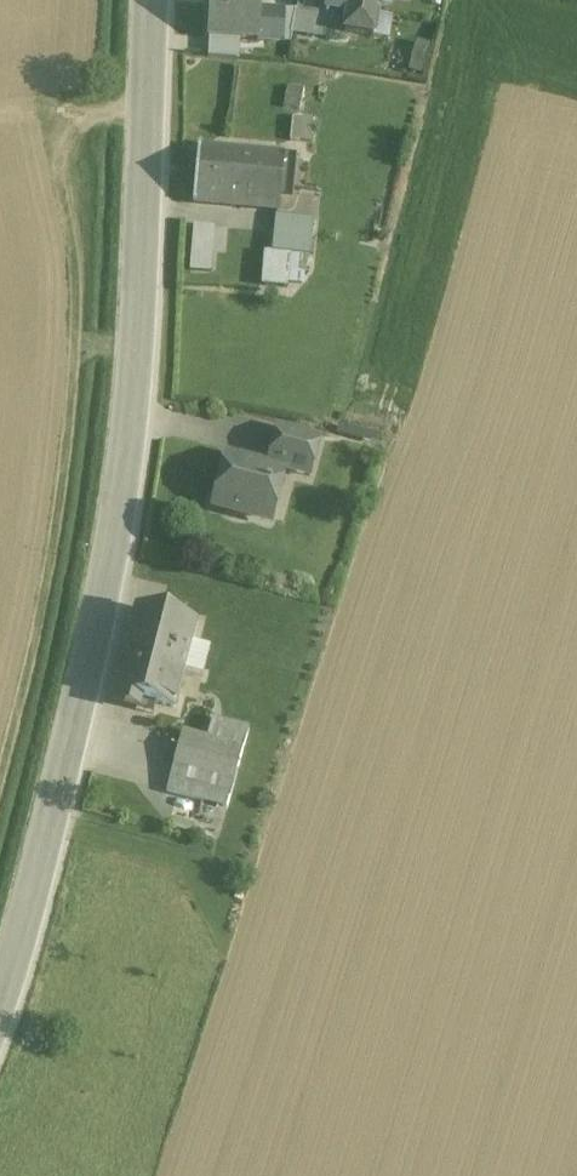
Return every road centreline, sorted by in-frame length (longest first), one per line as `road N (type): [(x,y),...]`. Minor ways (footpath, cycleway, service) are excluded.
road 1 (unclassified): [(151,0),(133,419),(0,995)]

